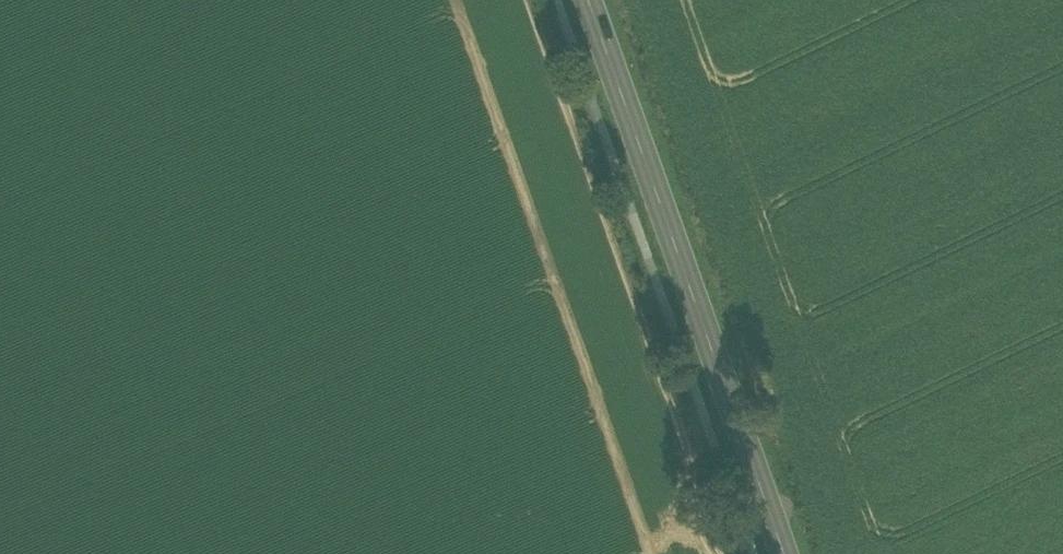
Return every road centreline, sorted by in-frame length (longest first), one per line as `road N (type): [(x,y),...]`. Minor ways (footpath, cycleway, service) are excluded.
road 1 (secondary): [(588,0),(785,553)]

